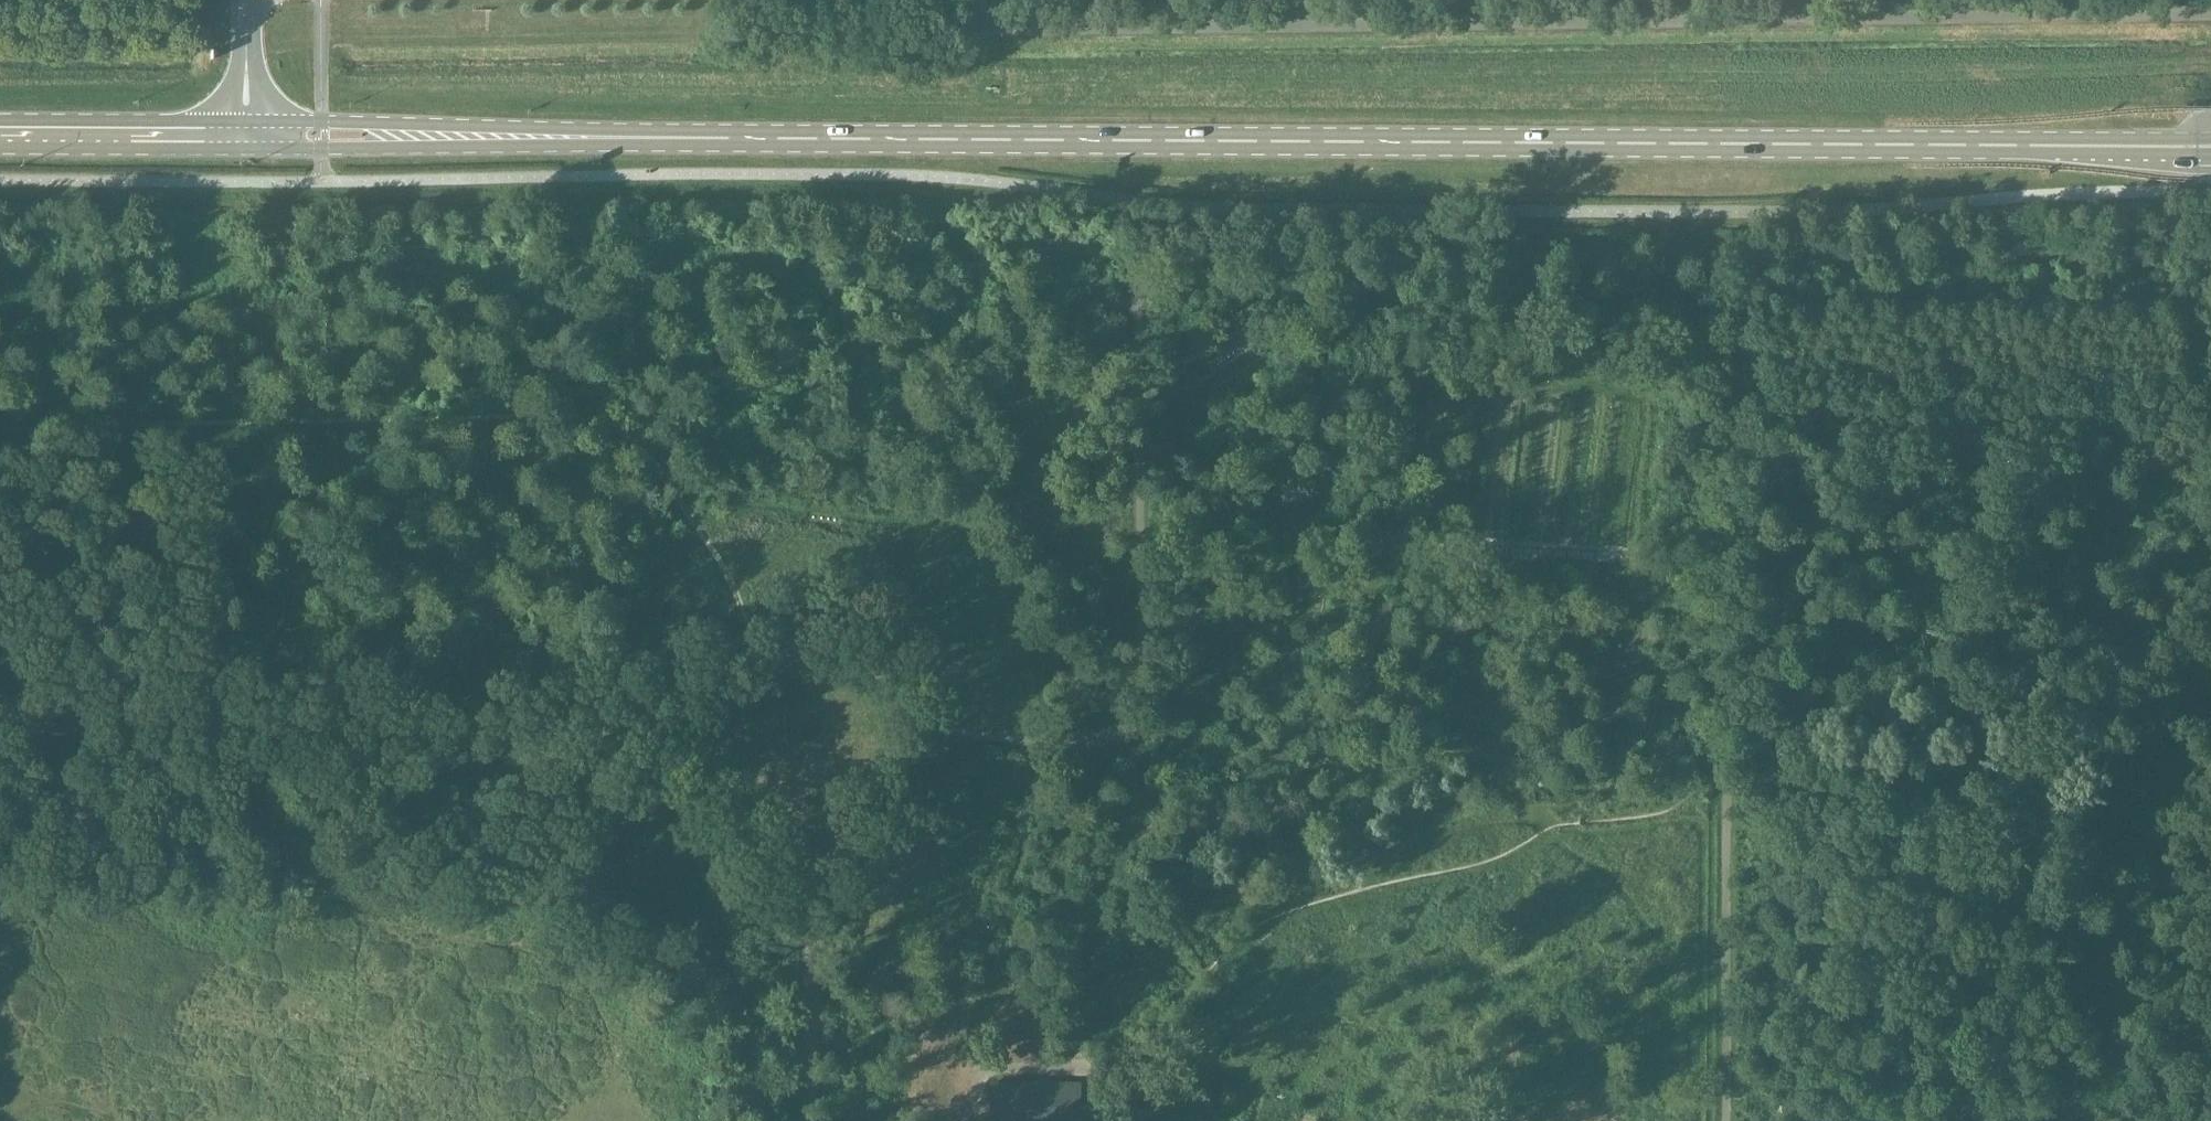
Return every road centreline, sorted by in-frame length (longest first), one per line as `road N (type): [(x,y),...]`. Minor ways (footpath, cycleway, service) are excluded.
road 1 (primary): [(2197,148),(597,137)]
road 2 (track): [(2210,552),(1141,549)]
road 3 (unclassified): [(811,812),(858,792),(892,747),(894,716),(873,676),(825,649),(779,658),(748,684),(732,730)]
road 4 (primary): [(597,137),(582,129),(320,121),(271,121),(246,135)]
road 5 (primary): [(246,135),(270,148),(365,148),(584,144),(597,137)]
road 6 (unclassified): [(808,1120),(811,812)]
road 7 (primary): [(0,133),(246,135)]
road 8 (unclassified): [(246,135),(245,0)]

